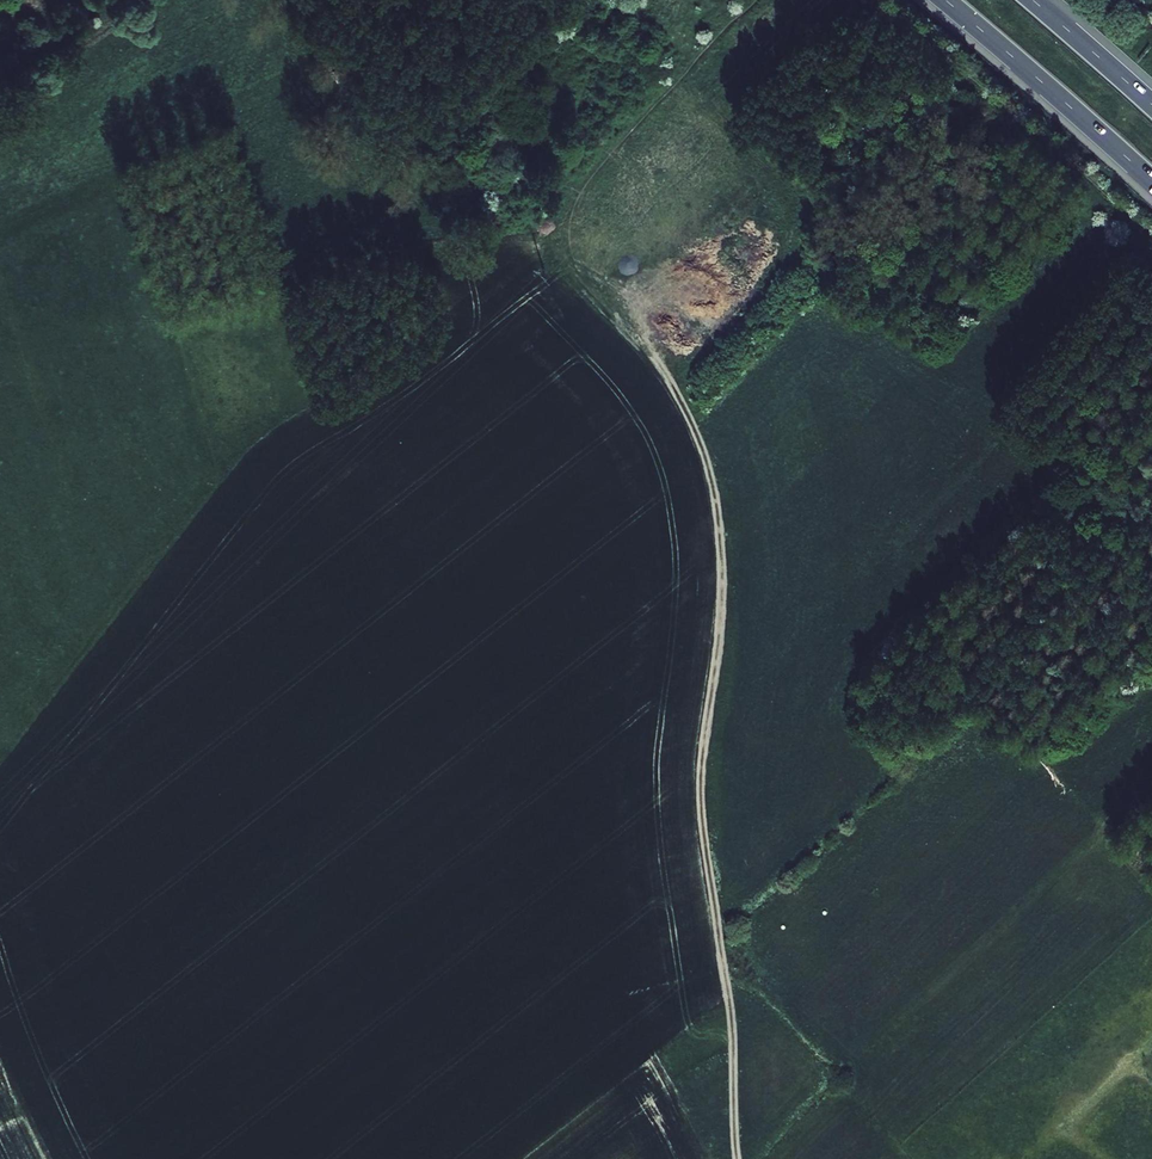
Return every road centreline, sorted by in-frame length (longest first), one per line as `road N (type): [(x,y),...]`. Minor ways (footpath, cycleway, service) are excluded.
road 1 (track): [(739,1158),(729,983),(706,883),(706,733),(724,604),(692,418),(565,256),(565,198),(757,0)]
road 2 (track): [(868,0),(1151,237)]
road 3 (track): [(685,74),(763,156),(748,201),(688,263),(655,362)]
road 4 (motorway): [(945,0),(1151,181)]
road 5 (motorway): [(1151,104),(1033,0)]

